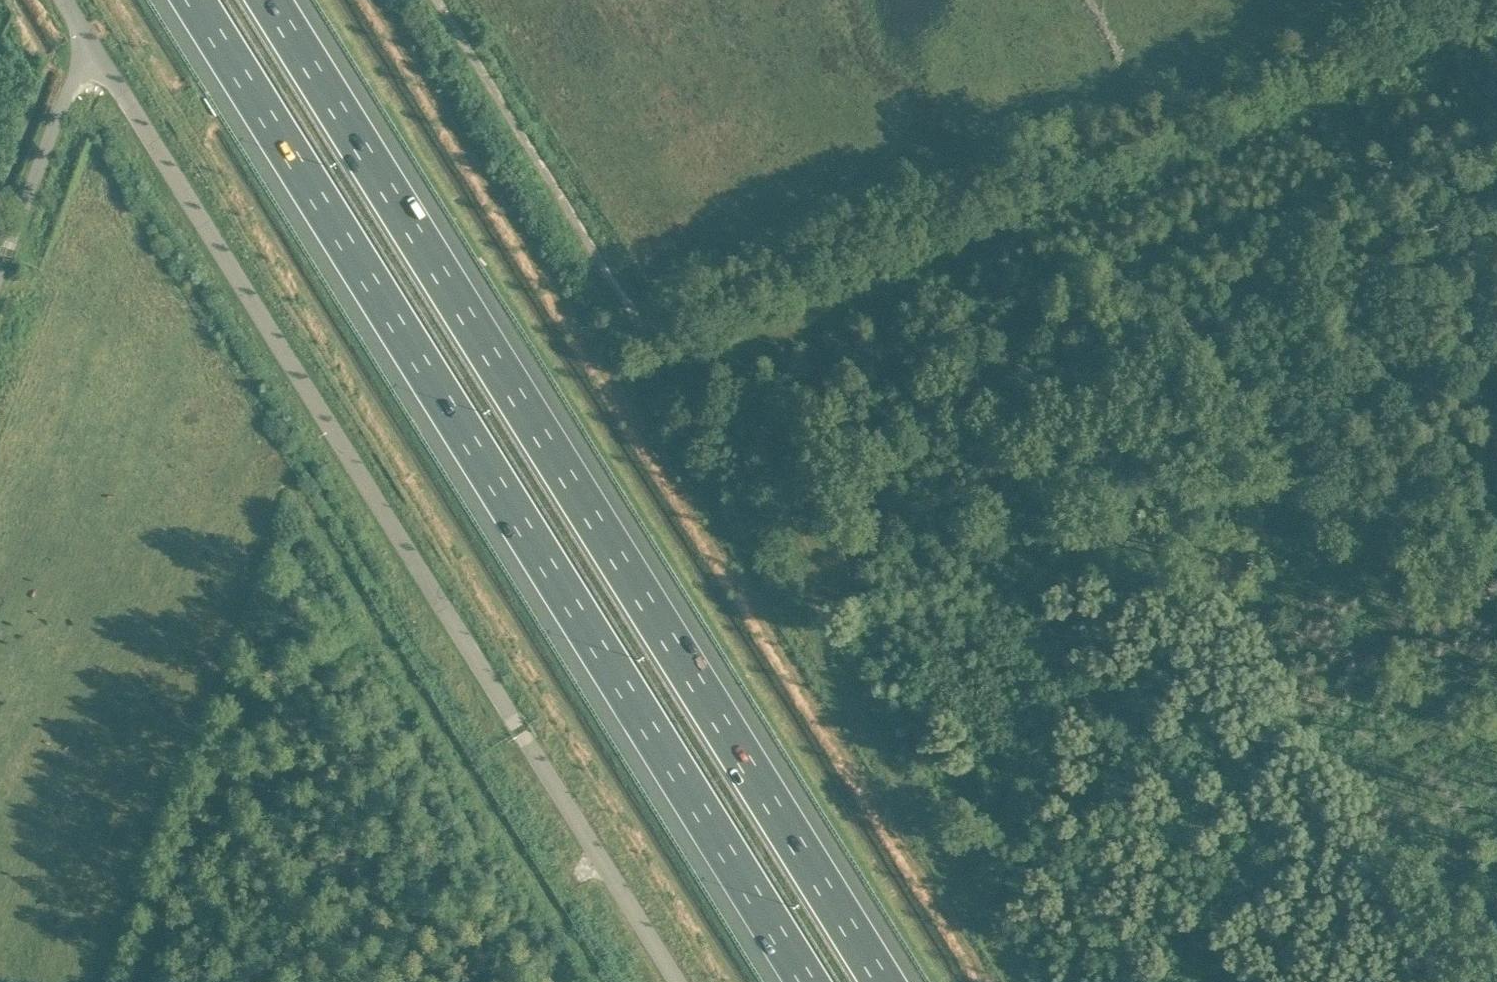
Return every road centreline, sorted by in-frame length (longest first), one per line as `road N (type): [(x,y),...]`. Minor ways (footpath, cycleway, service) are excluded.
road 1 (track): [(1477,0),(661,321),(453,0)]
road 2 (motorway): [(885,981),(271,0)]
road 3 (motorway): [(196,0),(809,981)]
road 4 (unclassified): [(675,981),(92,49)]
road 5 (unclassified): [(0,271),(64,96),(92,49)]

